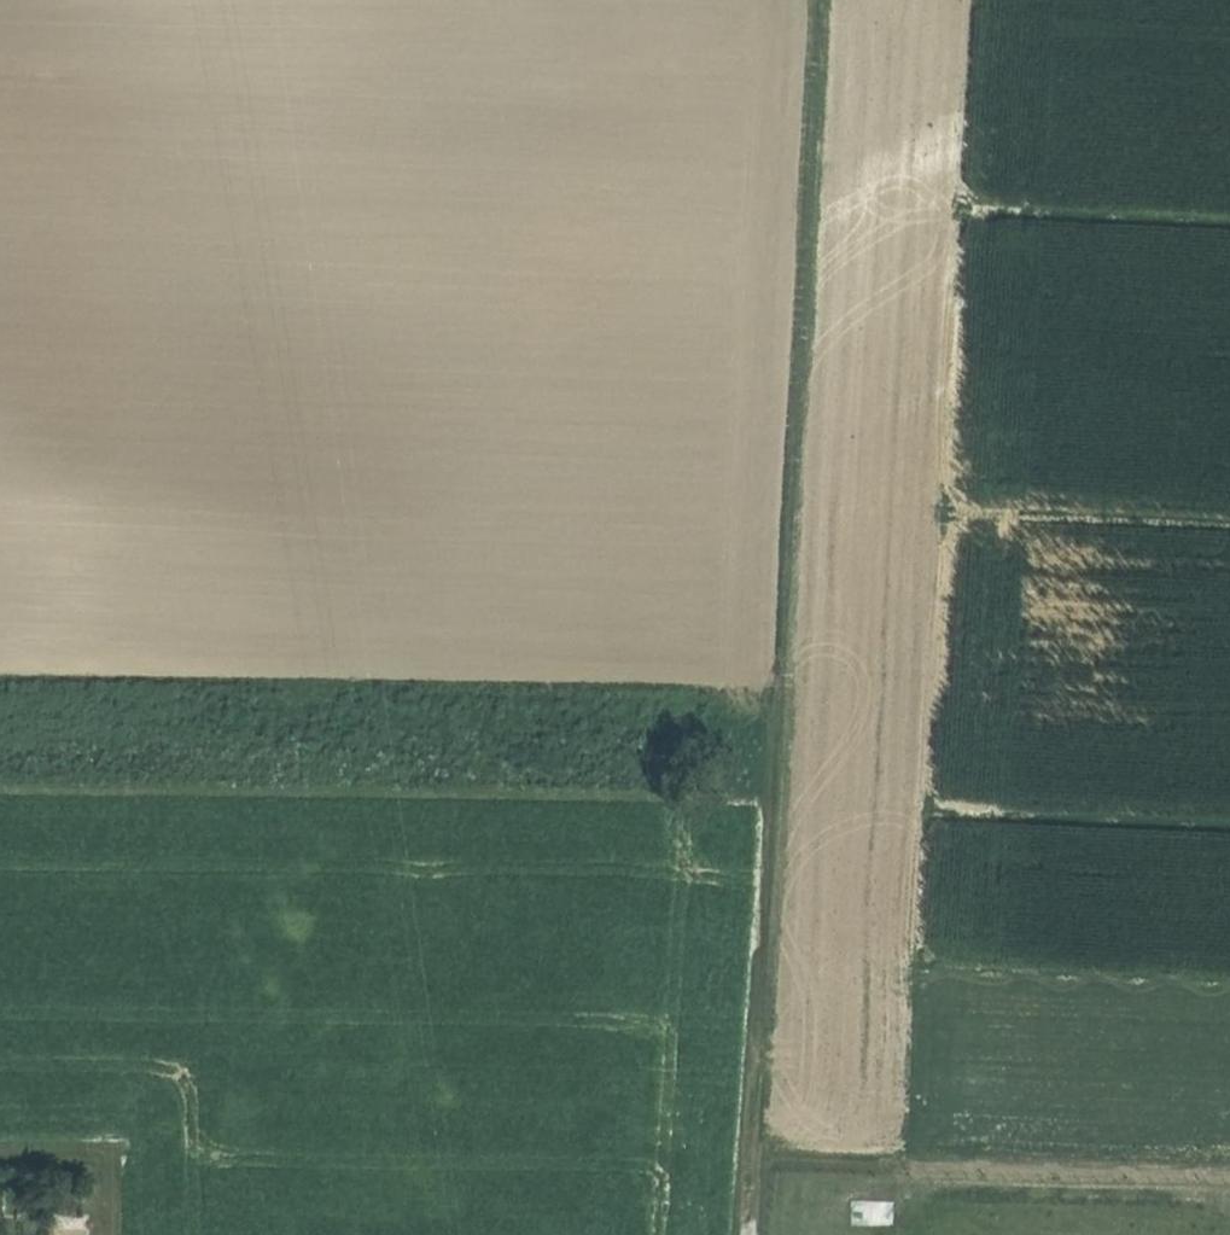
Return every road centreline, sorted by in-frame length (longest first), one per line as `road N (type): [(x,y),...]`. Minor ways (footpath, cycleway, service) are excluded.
road 1 (track): [(817,0),(748,1234)]

